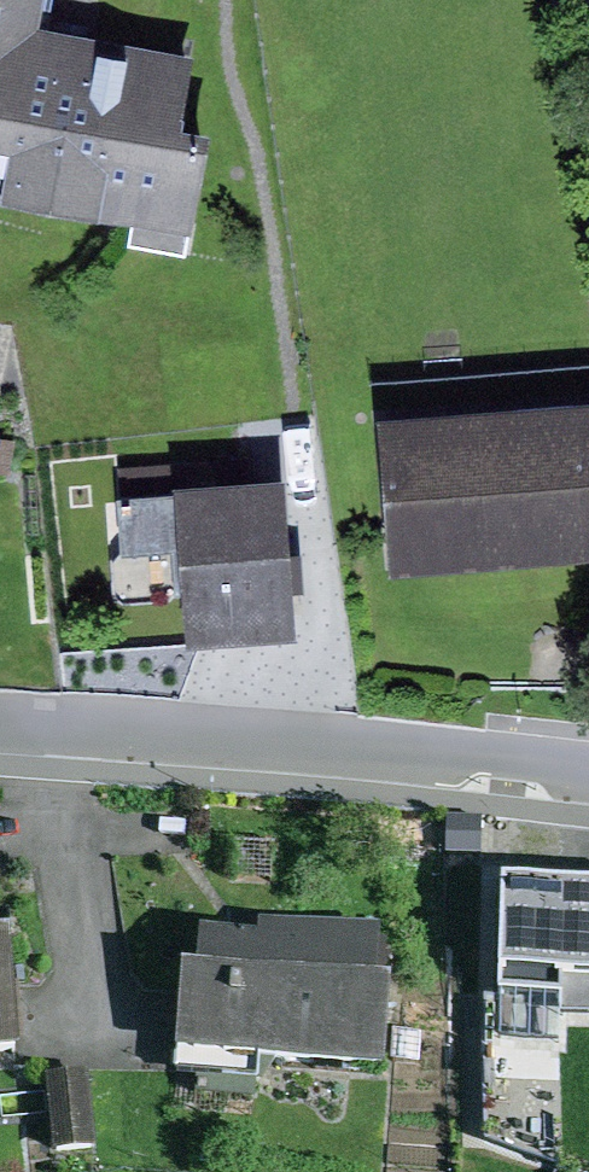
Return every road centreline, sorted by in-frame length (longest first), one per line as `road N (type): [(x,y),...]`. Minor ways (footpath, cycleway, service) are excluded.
road 1 (residential): [(0,733),(588,785)]

